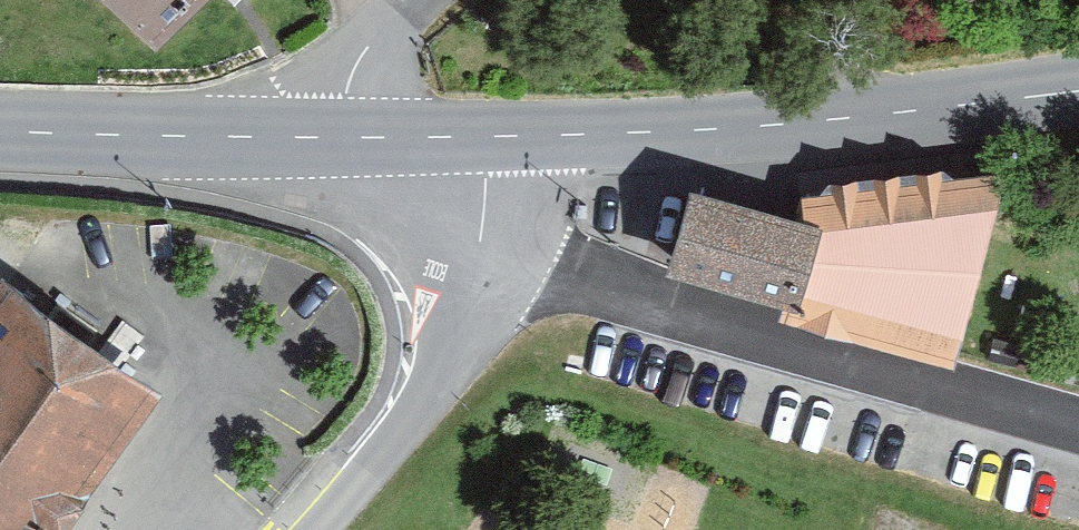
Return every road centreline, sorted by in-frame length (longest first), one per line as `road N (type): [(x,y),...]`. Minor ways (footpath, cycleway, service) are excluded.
road 1 (unclassified): [(1078,429),(477,250)]
road 2 (secondary): [(475,133),(742,123),(1078,81)]
road 3 (residential): [(302,529),(442,370),(477,250)]
road 4 (secondary): [(0,128),(309,136)]
road 5 (tertiary): [(309,136),(448,0)]
road 6 (secondary): [(309,136),(475,133)]

